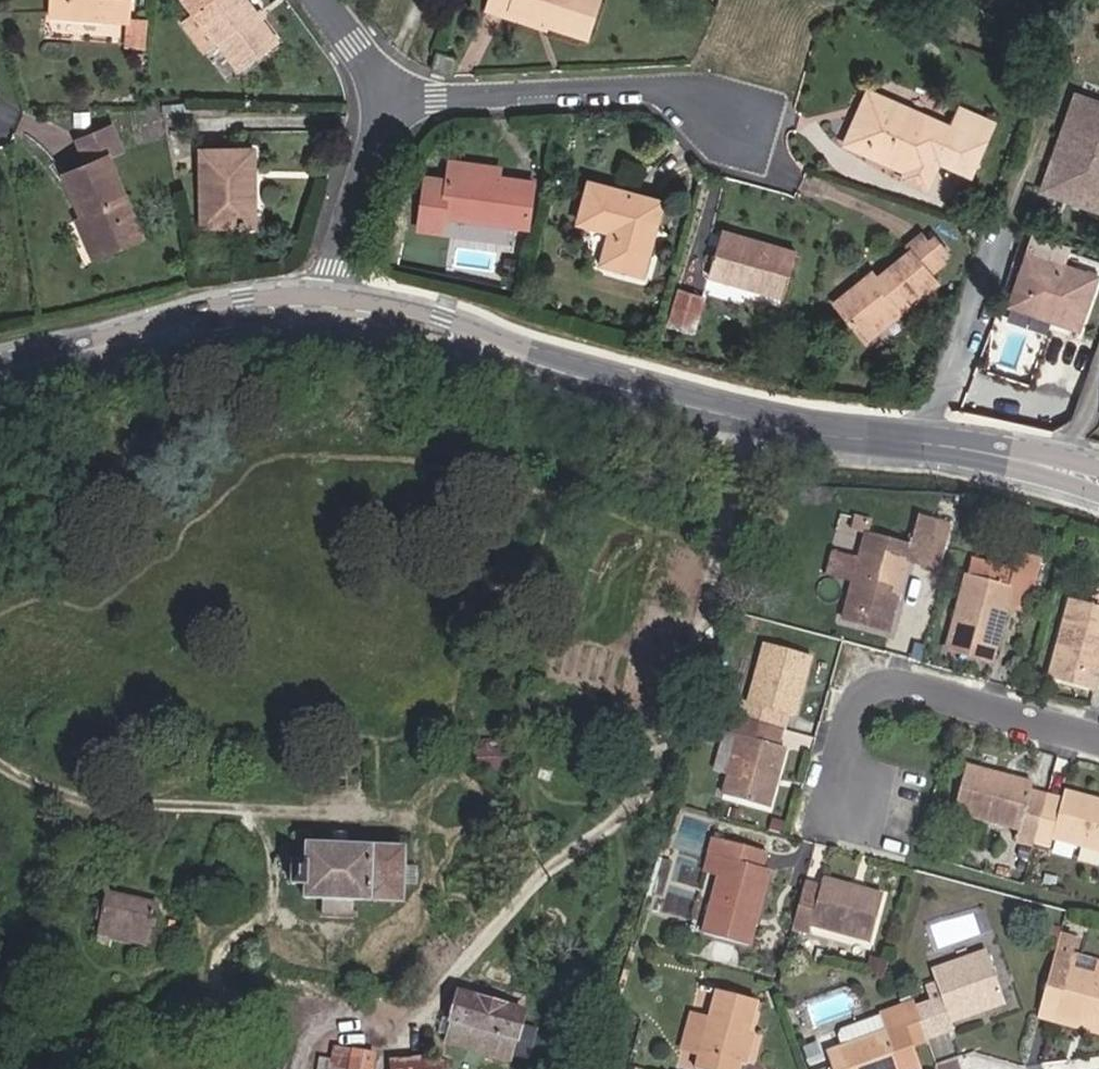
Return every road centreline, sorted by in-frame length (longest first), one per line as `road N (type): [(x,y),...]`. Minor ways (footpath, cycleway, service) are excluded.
road 1 (tertiary): [(327,297),(757,425),(1004,450),(1098,485)]
road 2 (residential): [(1098,743),(893,682),(871,688),(822,830)]
road 3 (residential): [(386,111),(449,100),(652,93),(702,100),(736,128)]
road 4 (tertiary): [(0,371),(246,308),(327,297)]
road 5 (residential): [(327,297),(386,111)]
road 6 (residential): [(386,111),(360,52),(324,0)]

